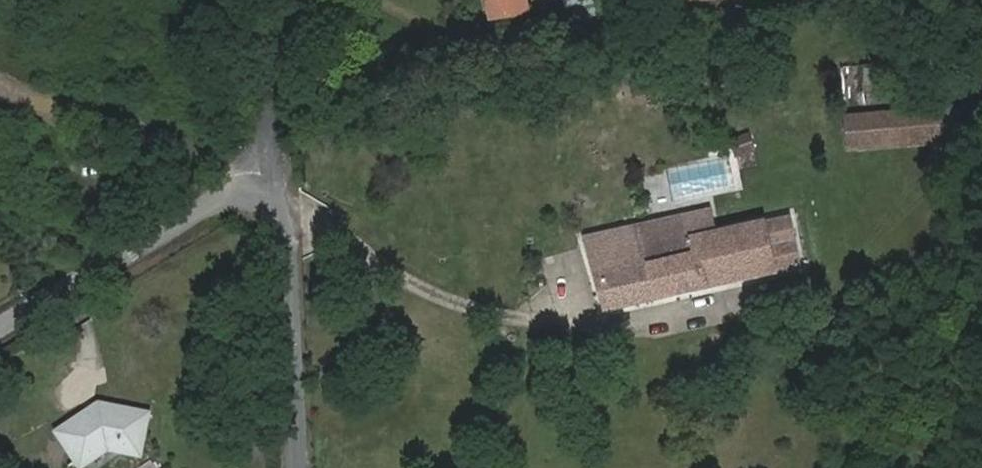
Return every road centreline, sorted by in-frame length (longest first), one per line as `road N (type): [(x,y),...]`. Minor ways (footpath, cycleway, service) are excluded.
road 1 (unclassified): [(0,328),(212,203),(264,181)]
road 2 (unclassified): [(299,467),(289,265),(281,209),(264,181)]
road 3 (unclassified): [(264,181),(264,0)]

